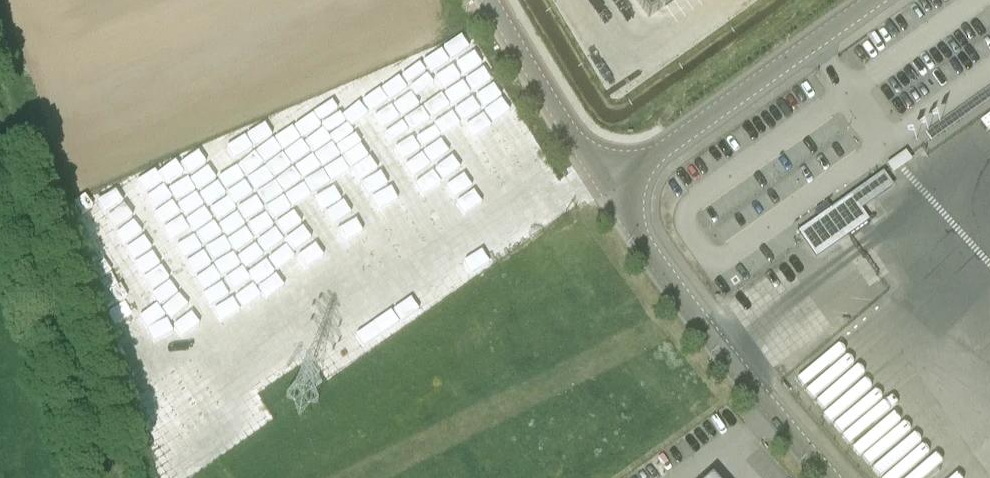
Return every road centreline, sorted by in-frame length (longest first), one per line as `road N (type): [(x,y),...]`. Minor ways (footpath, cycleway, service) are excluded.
road 1 (unclassified): [(830,477),(775,416),(607,189)]
road 2 (unclassified): [(607,189),(874,0)]
road 3 (unclassified): [(607,189),(490,0)]

